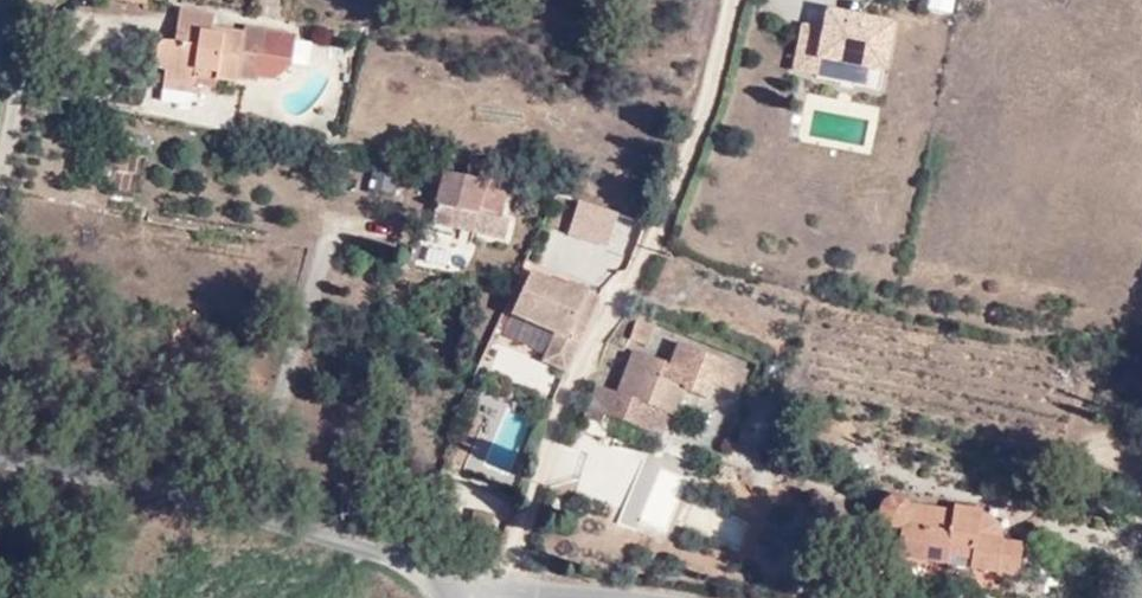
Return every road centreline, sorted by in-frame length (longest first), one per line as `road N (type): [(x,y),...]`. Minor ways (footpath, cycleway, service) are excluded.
road 1 (unclassified): [(464,585),(0,468)]

